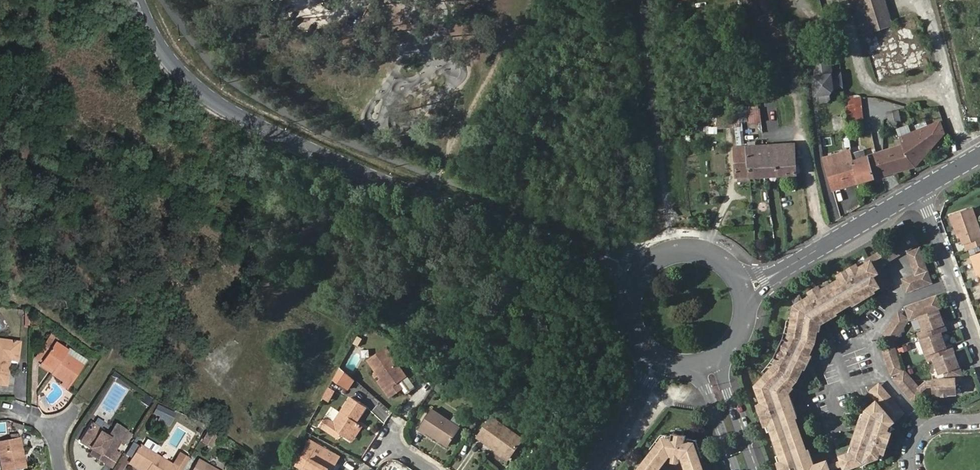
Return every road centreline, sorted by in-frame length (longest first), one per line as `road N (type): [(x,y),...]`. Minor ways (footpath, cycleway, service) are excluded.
road 1 (tertiary): [(637,271),(384,181),(223,108),(164,54),(137,0)]
road 2 (tertiary): [(922,190),(750,288)]
road 3 (residential): [(979,346),(922,190)]
road 4 (tertiary): [(750,288),(741,270),(709,246),(674,245),(637,271)]
road 5 (tertiary): [(658,361),(597,469)]

